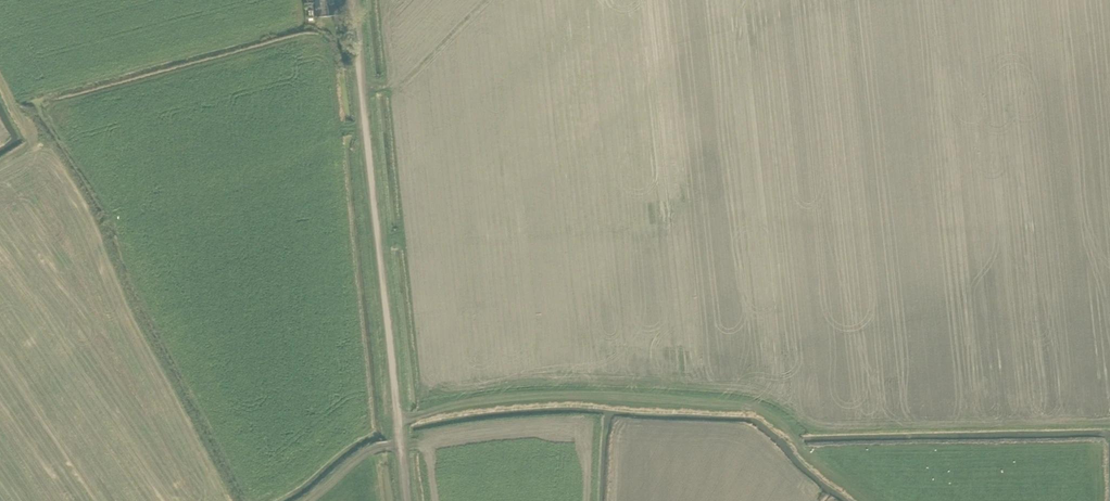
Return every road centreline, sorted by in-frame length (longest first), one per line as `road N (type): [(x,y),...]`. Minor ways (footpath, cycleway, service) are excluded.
road 1 (unclassified): [(406,500),(351,0)]

